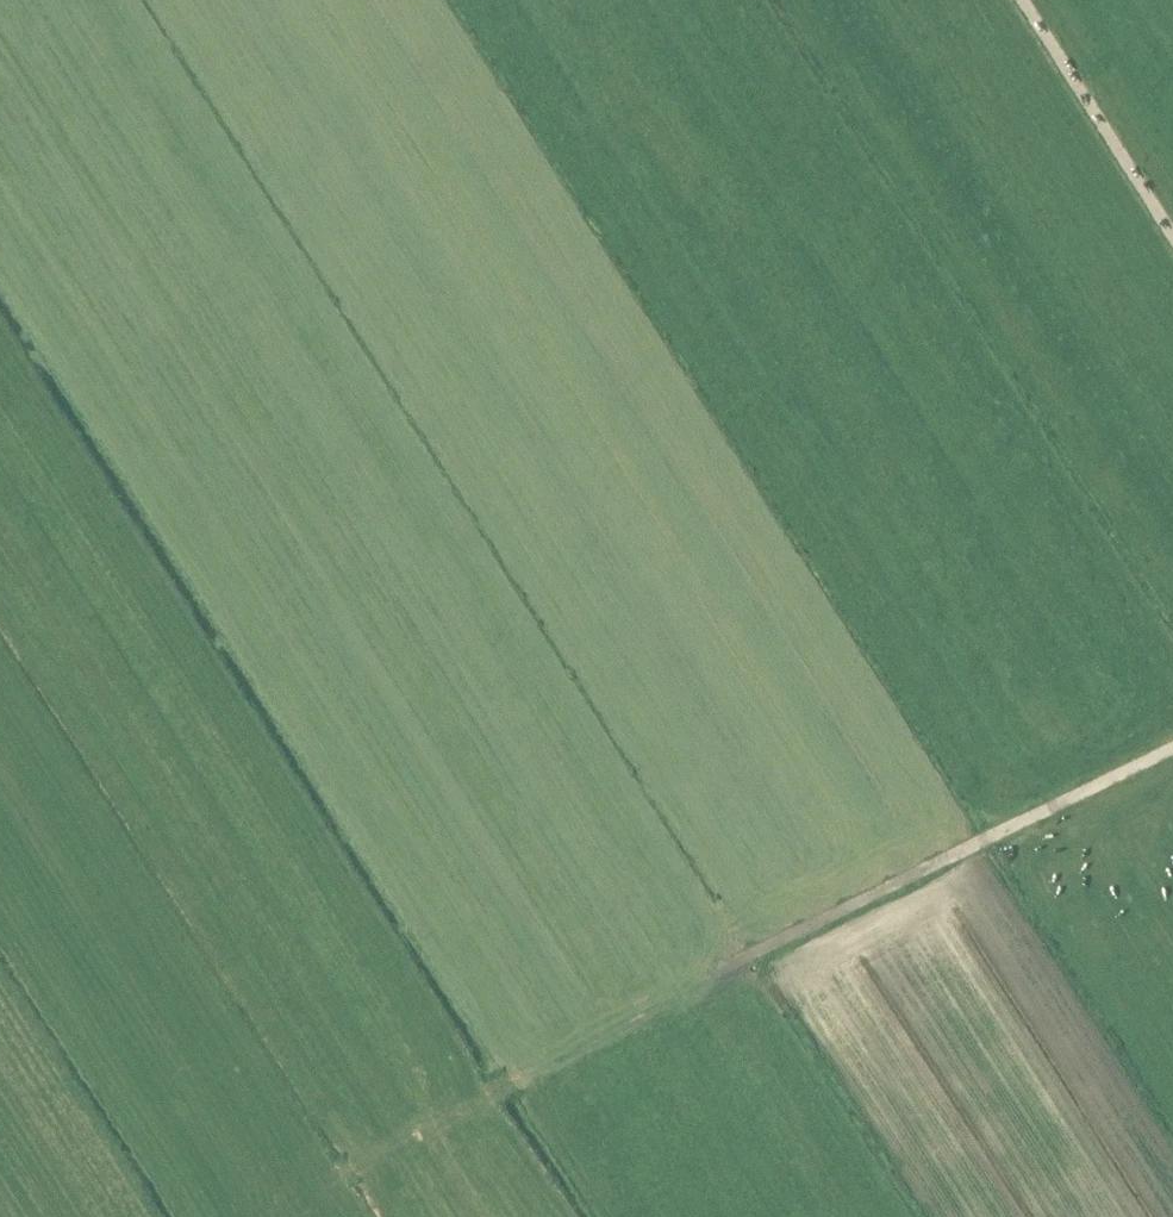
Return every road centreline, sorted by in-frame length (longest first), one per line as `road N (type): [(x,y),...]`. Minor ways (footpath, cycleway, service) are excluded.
road 1 (track): [(703,982),(1172,749)]
road 2 (track): [(1172,235),(1022,0)]

